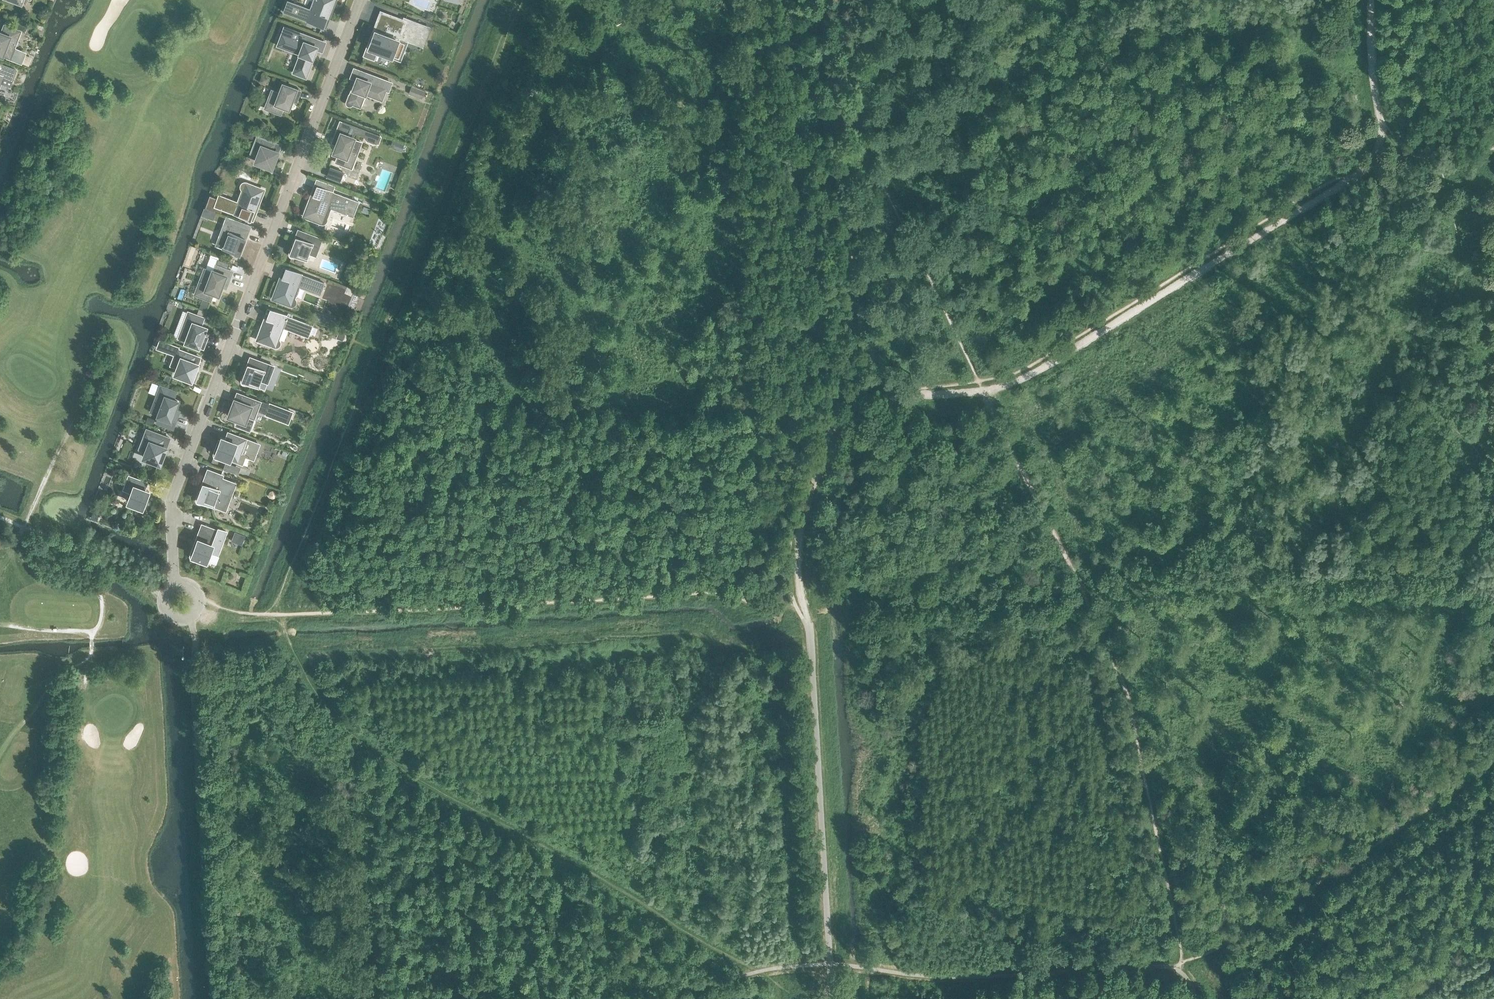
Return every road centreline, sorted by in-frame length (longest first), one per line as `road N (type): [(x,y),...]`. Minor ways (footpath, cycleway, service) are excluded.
road 1 (residential): [(176,581),(172,502),(361,0)]

